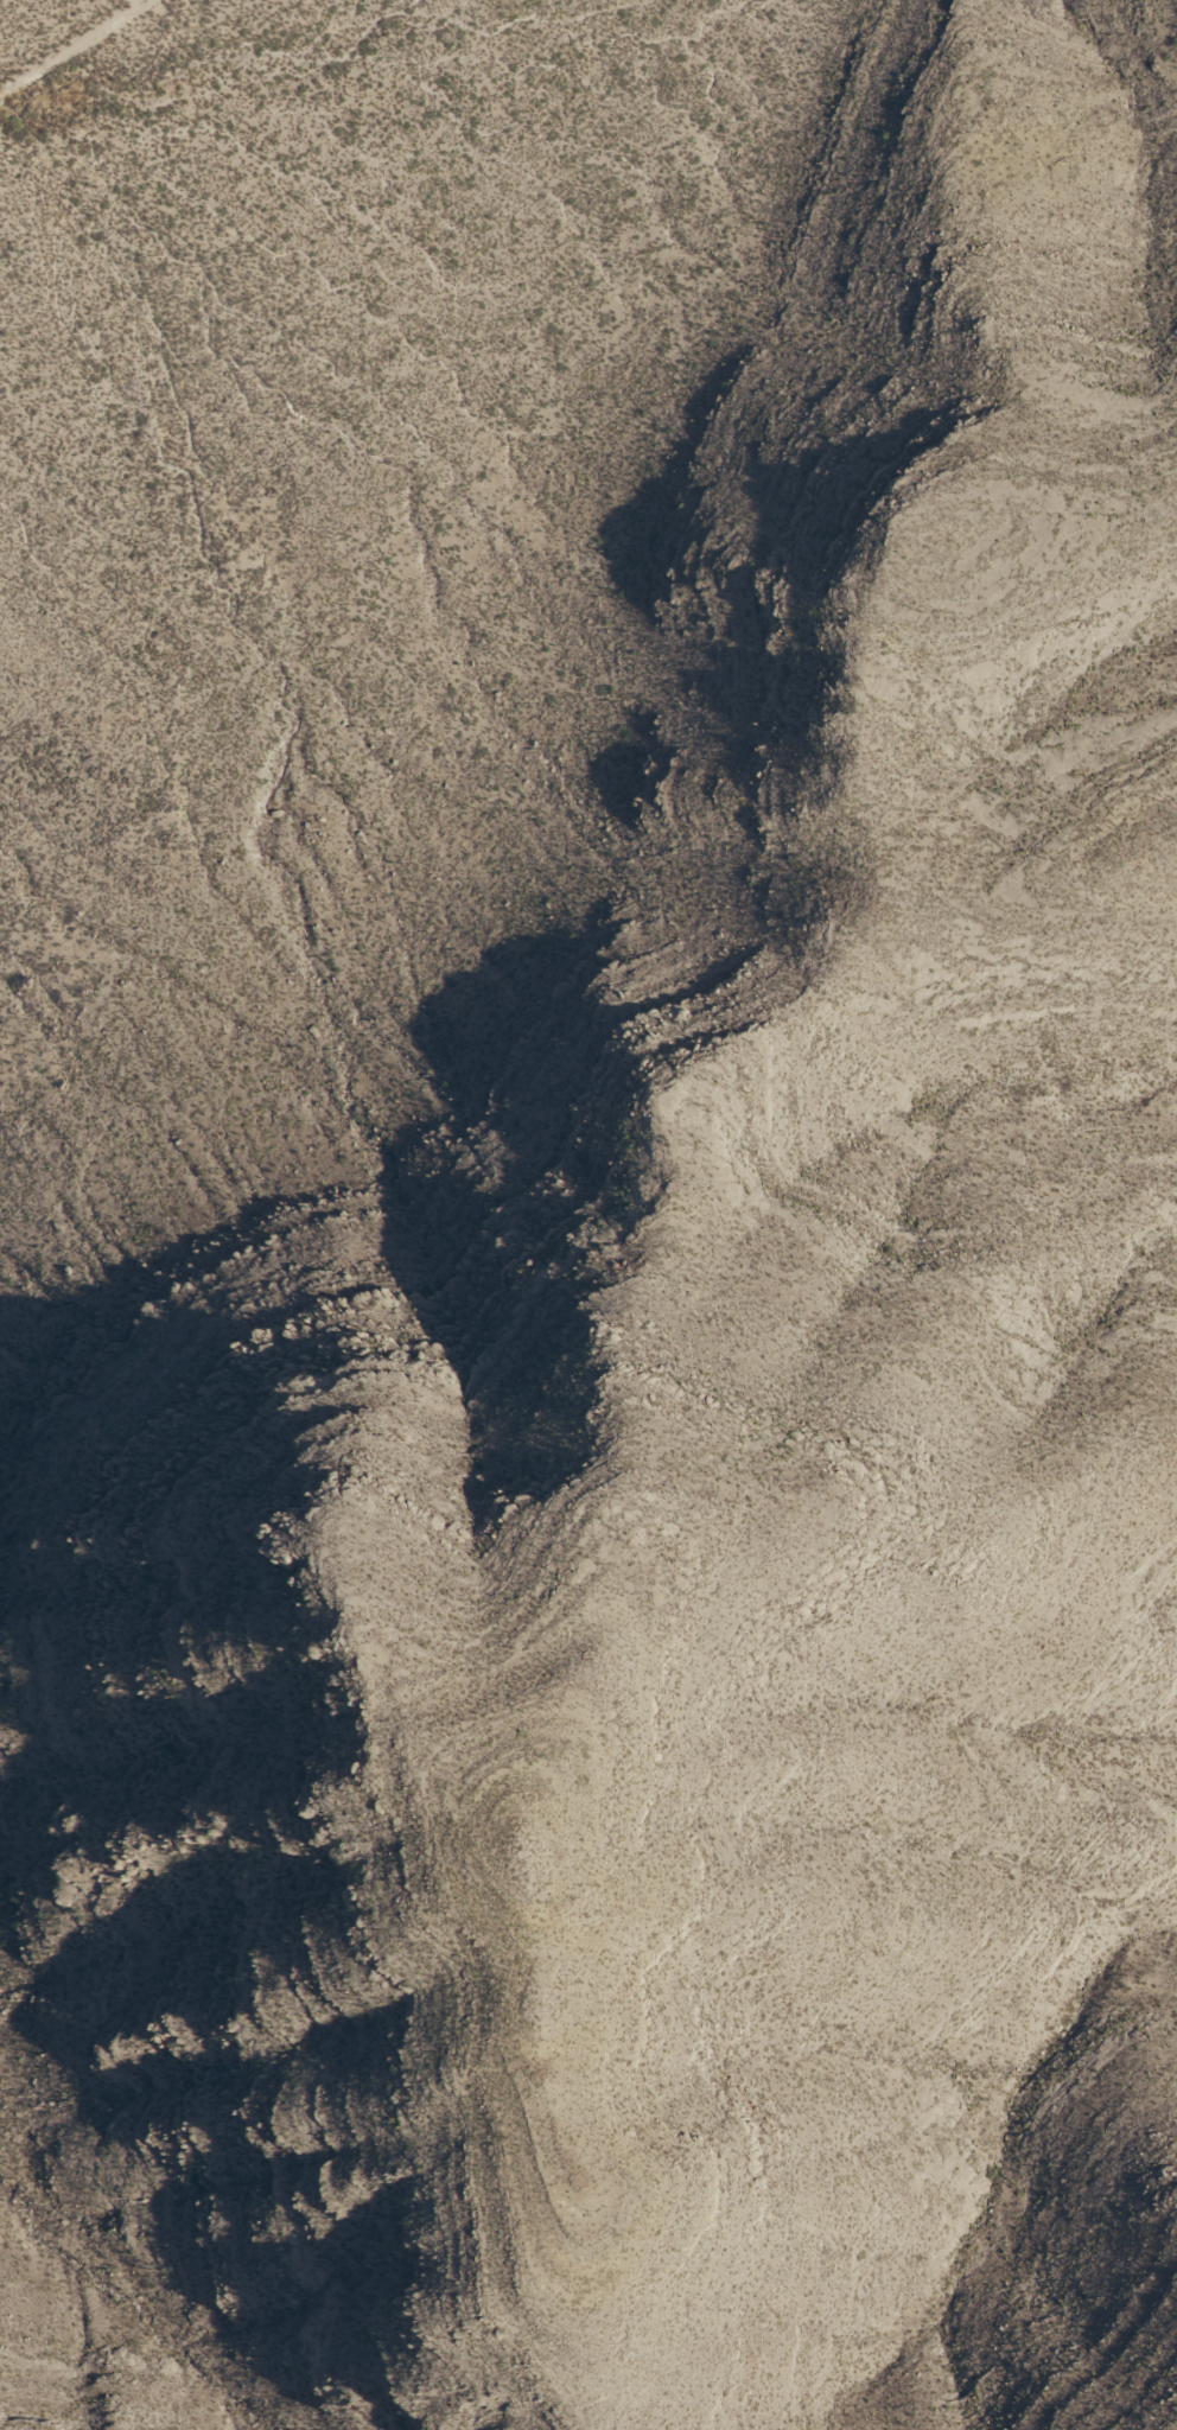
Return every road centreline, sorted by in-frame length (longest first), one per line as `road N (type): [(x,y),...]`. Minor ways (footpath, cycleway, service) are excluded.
road 1 (residential): [(0,98),(150,0)]

